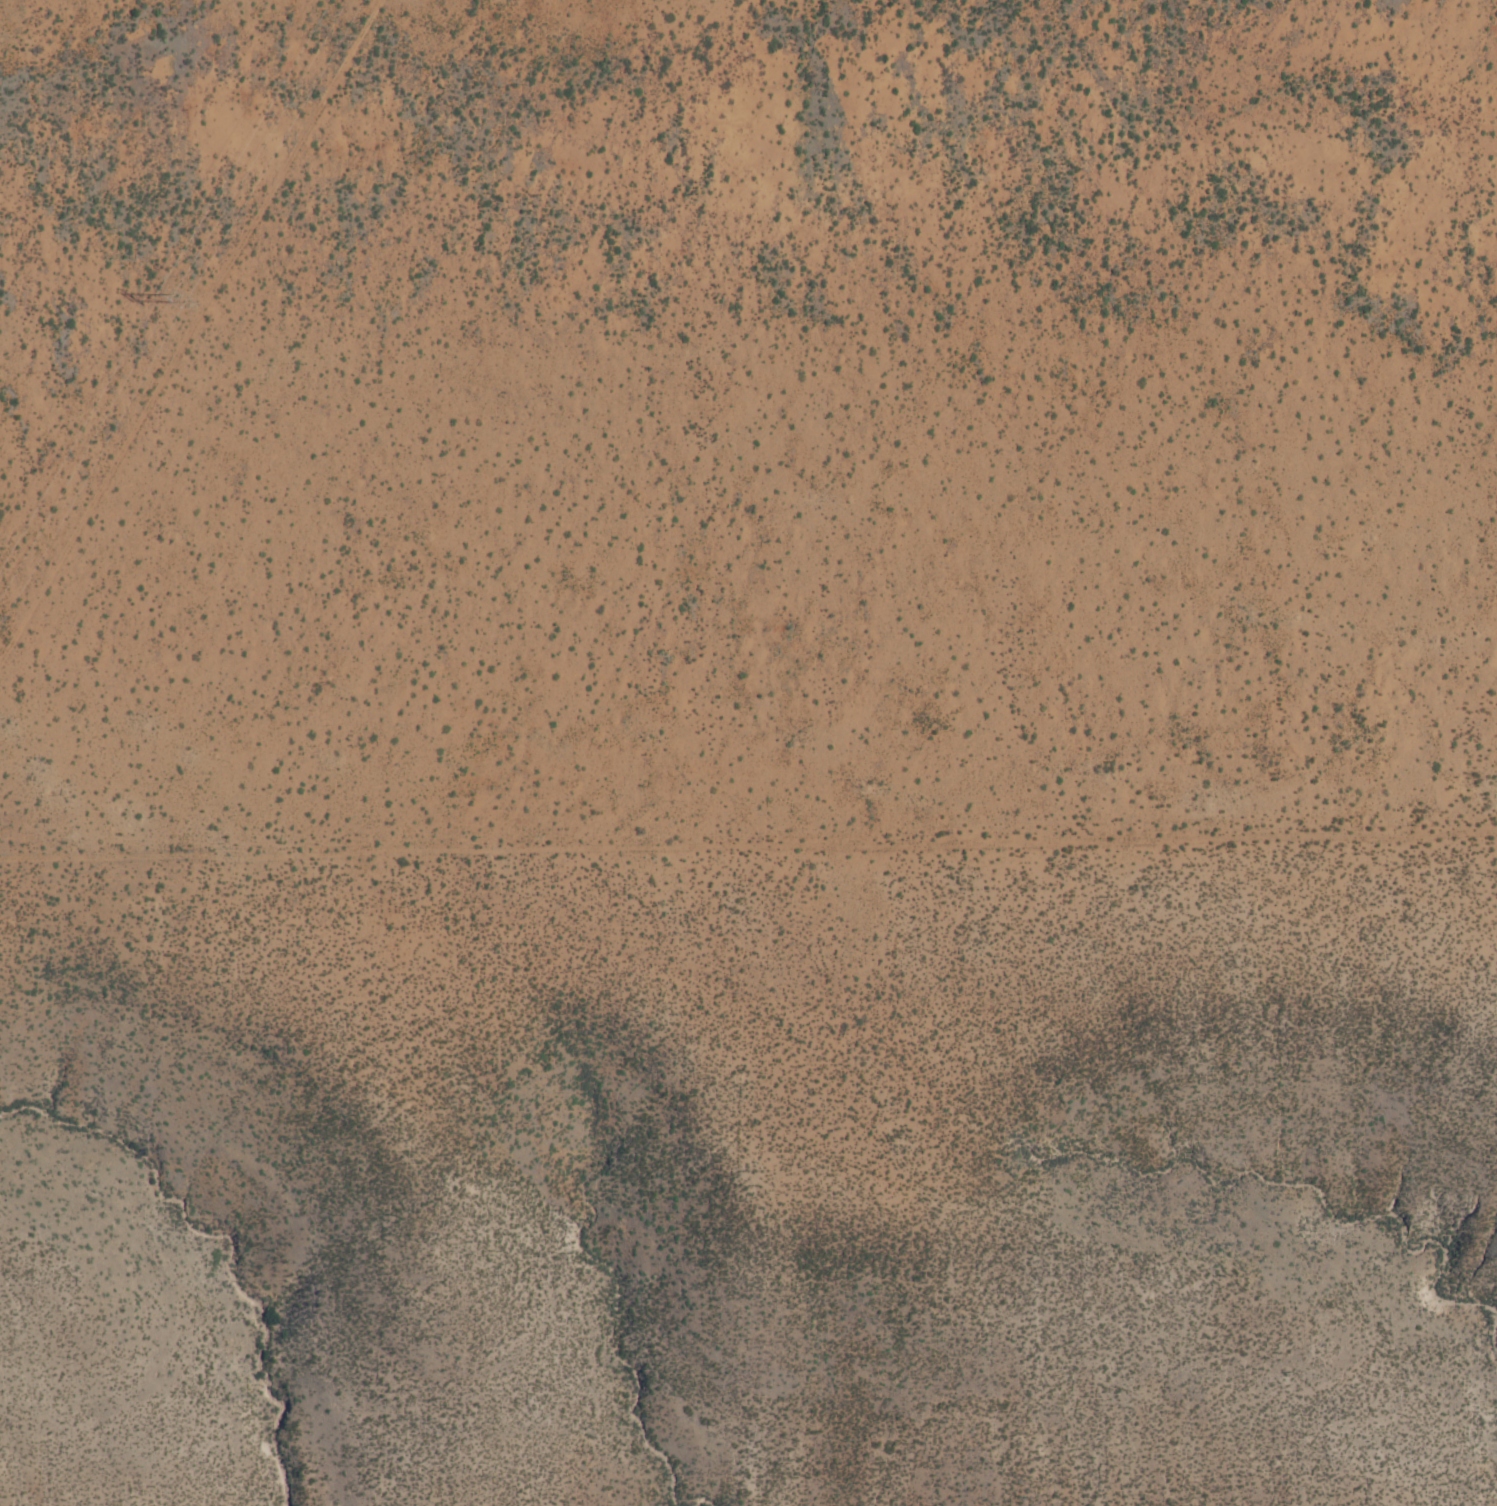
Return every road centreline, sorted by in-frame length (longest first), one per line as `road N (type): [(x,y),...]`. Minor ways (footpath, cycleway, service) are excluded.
road 1 (track): [(0,665),(385,0)]

